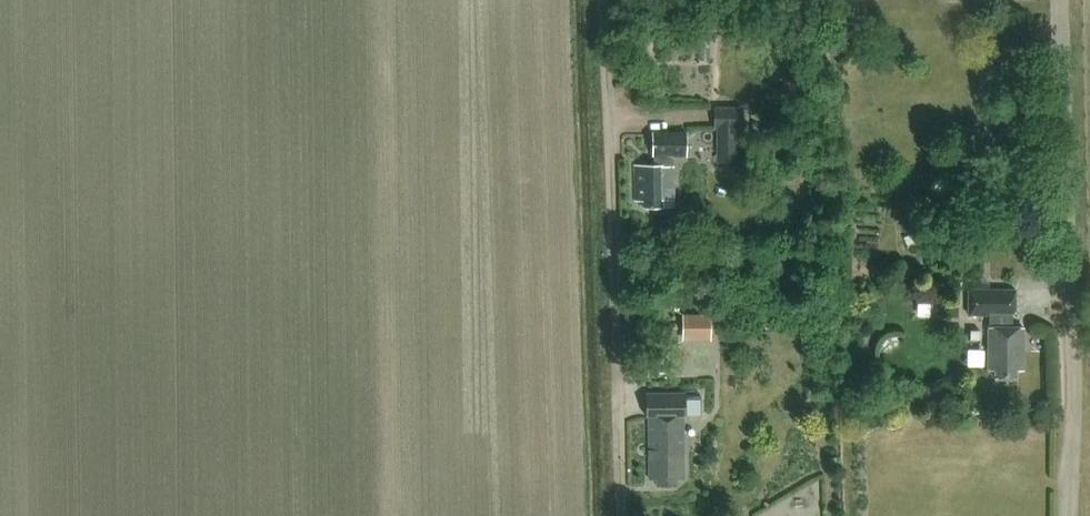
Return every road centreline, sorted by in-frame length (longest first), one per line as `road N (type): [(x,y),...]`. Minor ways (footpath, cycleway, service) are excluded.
road 1 (track): [(1064,515),(1070,388),(1056,0)]
road 2 (track): [(604,0),(620,515)]

